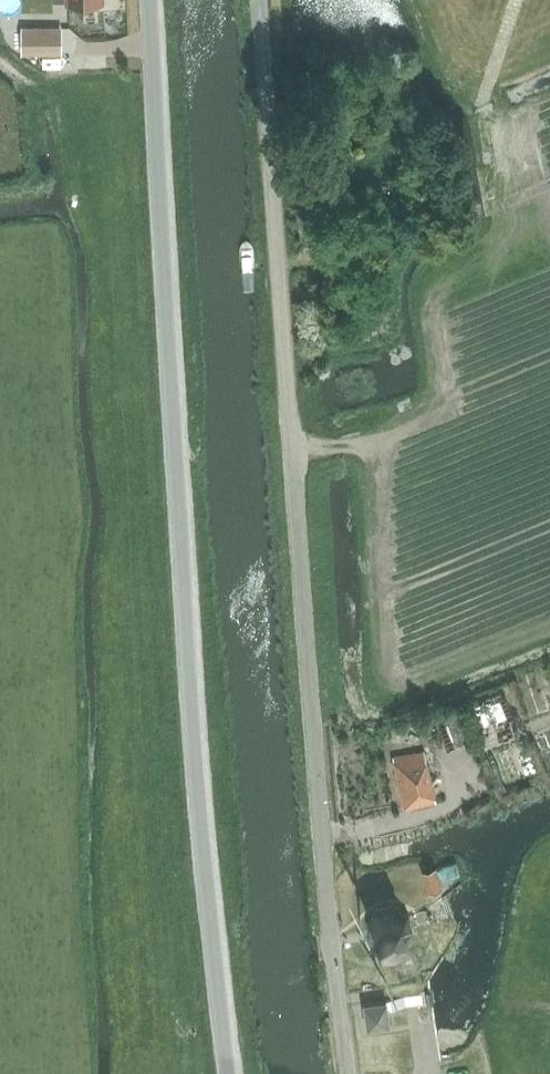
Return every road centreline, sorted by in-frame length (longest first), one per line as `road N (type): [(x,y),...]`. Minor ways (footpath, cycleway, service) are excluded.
road 1 (unclassified): [(350,1073),(326,884),(256,0)]
road 2 (unclassified): [(230,1073),(191,711),(148,0)]
road 3 (track): [(517,0),(491,84),(509,237),(444,413),(375,439),(292,449)]

